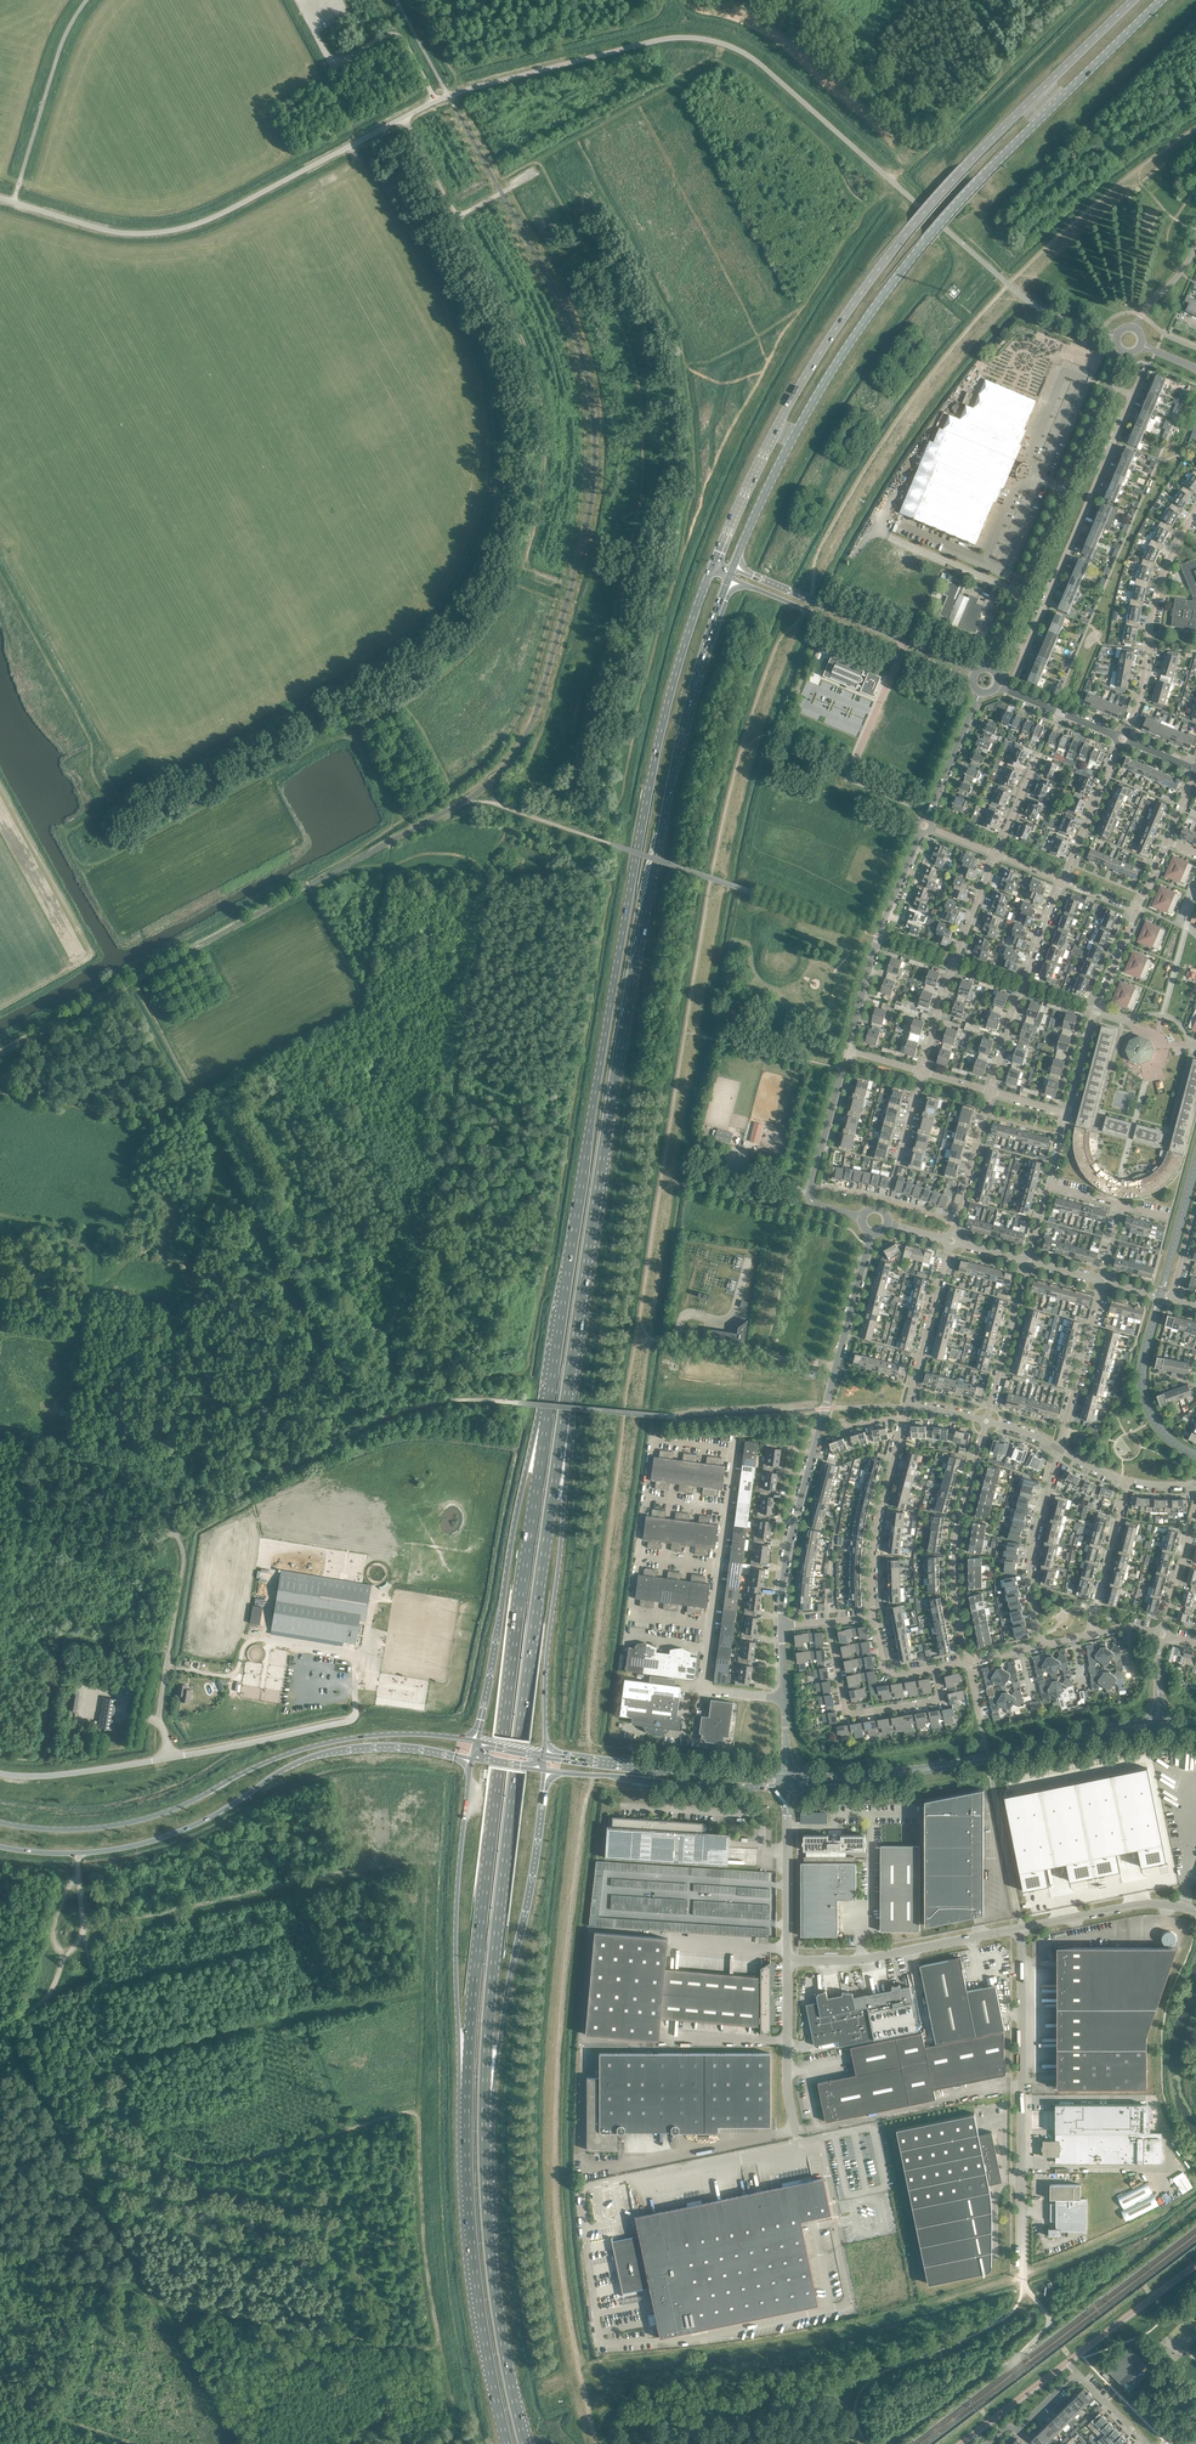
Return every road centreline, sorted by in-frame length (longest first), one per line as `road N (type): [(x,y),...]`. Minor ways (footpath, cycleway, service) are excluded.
road 1 (trunk): [(712,566),(672,690),(646,805),(546,1422)]
road 2 (trunk): [(561,1431),(666,807),(728,578)]
road 3 (trunk): [(733,567),(808,411),(896,277),(978,181),(1161,0)]
road 4 (trunk): [(1134,0),(964,168),(872,278),(779,421),(712,566)]
road 5 (unclassified): [(403,117),(464,91),(647,42),(716,41),(769,72),(1000,277)]
road 6 (track): [(591,1775),(562,2005),(556,2204),(576,2359),(596,2443)]
road 7 (trunk): [(546,1422),(496,1785),(466,2086)]
road 8 (trunk): [(487,2092),(500,1901),(561,1431)]
road 9 (unclassified): [(553,579),(526,560),(546,475),(536,369),(403,117)]
road 10 (secondary): [(0,1846),(76,1853),(151,1841),(216,1814),(304,1759),(340,1750),(409,1747),(472,1759)]
road 11 (secondary): [(476,1741),(344,1739),(271,1760),(148,1818),(73,1830),(0,1822)]
road 12 (unclassified): [(403,117),(180,229),(122,233),(0,198)]
road 13 (tertiary): [(781,1625),(784,1566),(872,1233)]
road 14 (trunk): [(466,2086),(475,2271),(506,2443)]
road 15 (trunk): [(526,2443),(489,2243),(487,2092)]
road 16 (unclassified): [(1021,2279),(1020,1928)]
road 17 (trunk): [(472,1759),(455,1956),(466,2086)]
road 18 (trunk): [(546,1422),(520,1498),(476,1741)]
road 19 (trunk): [(487,2092),(531,1882),(543,1770)]
road 20 (trunk): [(544,1754),(561,1431)]
road 21 (unclassified): [(0,1774),(49,1777),(171,1757),(158,1718),(169,1651)]
road 22 (tertiary): [(1002,640),(1110,386)]
road 23 (residential): [(1027,651),(1134,397)]
road 24 (tertiary): [(728,578),(972,679)]
road 25 (tertiary): [(975,672),(733,567)]
road 26 (residential): [(968,1661),(954,1553),(987,1421)]
road 27 (secondary): [(543,1770),(783,1788)]
road 28 (secondary): [(783,1777),(544,1754)]
road 29 (unclassified): [(788,1961),(861,1961),(1020,1928)]
road 30 (residential): [(1125,732),(1157,594),(1195,510)]
road 31 (tertiary): [(847,1050),(878,934),(921,832)]
road 32 (residential): [(922,1071),(996,854)]
road 33 (residential): [(991,1091),(1062,881)]
road 34 (residential): [(934,1668),(939,1700),(852,1714),(845,1710),(828,1621)]
road 35 (residential): [(874,1616),(874,1540),(904,1418)]
road 36 (residential): [(1044,1644),(1033,1563),(1059,1448)]
road 37 (unclassified): [(1020,1928),(1147,1904),(1195,1912)]
road 38 (unclassified): [(796,2135),(788,1961)]
road 39 (residential): [(1059,1448),(1101,1288)]
road 40 (residential): [(907,1406),(949,1247)]
road 41 (residential): [(987,1421),(1027,1267)]
road 42 (residential): [(1090,1635),(1127,1481)]
road 43 (residential): [(955,1223),(888,1200),(811,1187)]
road 44 (unclassified): [(783,1700),(701,1690),(709,1625)]
road 45 (residential): [(1062,881),(1119,745)]
road 46 (unclassified): [(788,1961),(787,1814)]
road 47 (secondary): [(791,1788),(934,1768)]
road 48 (secondary): [(934,1768),(792,1777)]
road 49 (tertiary): [(811,1187),(847,1050)]
road 50 (unclassified): [(725,1506),(733,1450),(651,1441)]
road 51 (residential): [(955,1223),(991,1091)]
road 52 (tertiary): [(927,819),(980,694)]
road 53 (unclassified): [(1116,337),(1051,314),(1000,277)]
road 54 (tertiary): [(1116,736),(997,687)]
road 55 (residential): [(1163,1627),(1195,1503)]

